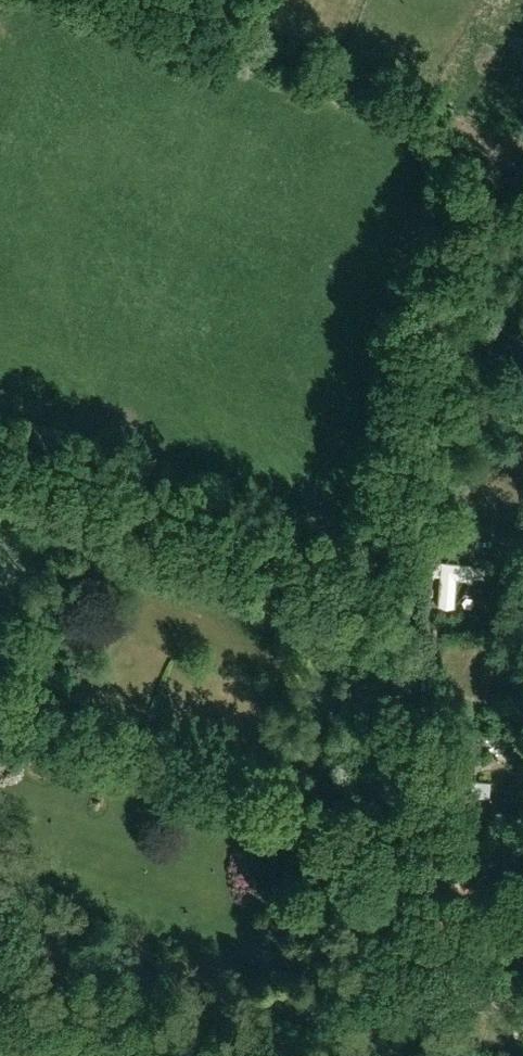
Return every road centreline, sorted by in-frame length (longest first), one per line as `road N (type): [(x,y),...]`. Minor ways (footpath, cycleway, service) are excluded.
road 1 (unclassified): [(128,1055),(0,1011)]

